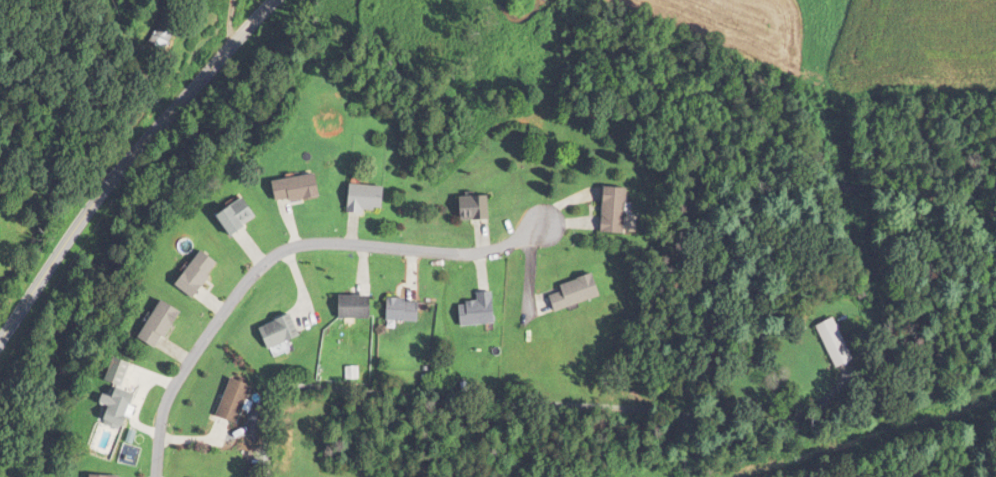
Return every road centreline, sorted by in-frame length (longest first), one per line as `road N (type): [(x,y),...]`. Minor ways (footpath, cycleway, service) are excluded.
road 1 (residential): [(157,476),(178,378),(261,263),(290,243),(329,238),(465,249),(498,246),(543,222)]
road 2 (residential): [(0,342),(139,146),(273,0)]

